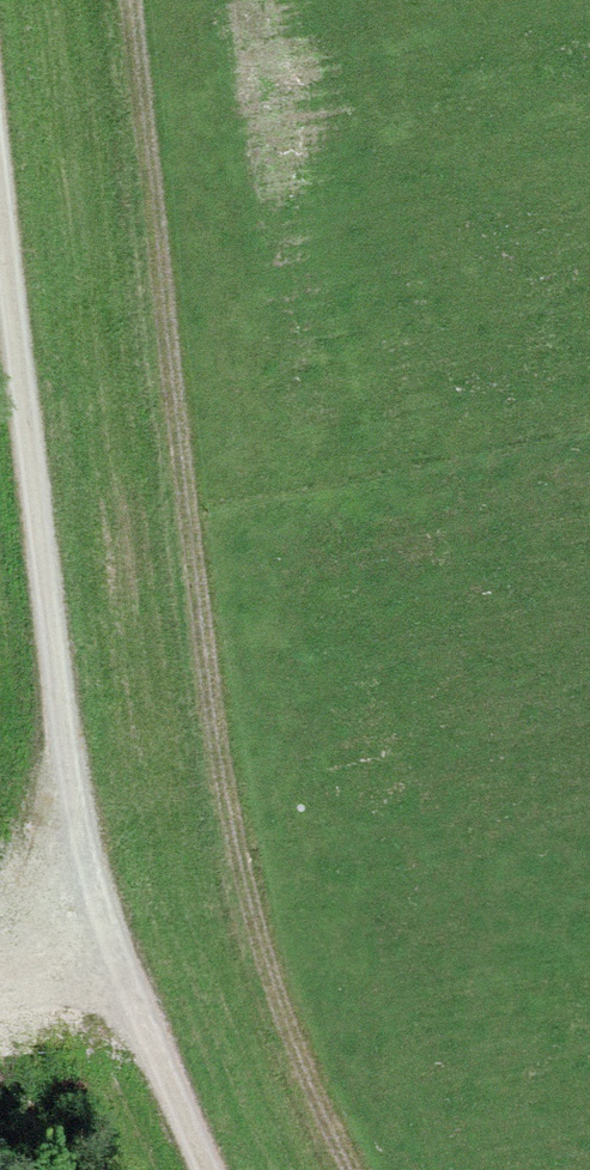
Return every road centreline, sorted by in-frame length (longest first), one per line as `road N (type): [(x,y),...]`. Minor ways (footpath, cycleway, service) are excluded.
road 1 (track): [(113,0),(156,394),(245,907),(313,1090),(355,1169)]
road 2 (track): [(203,1169),(142,1039),(64,696),(0,237)]

